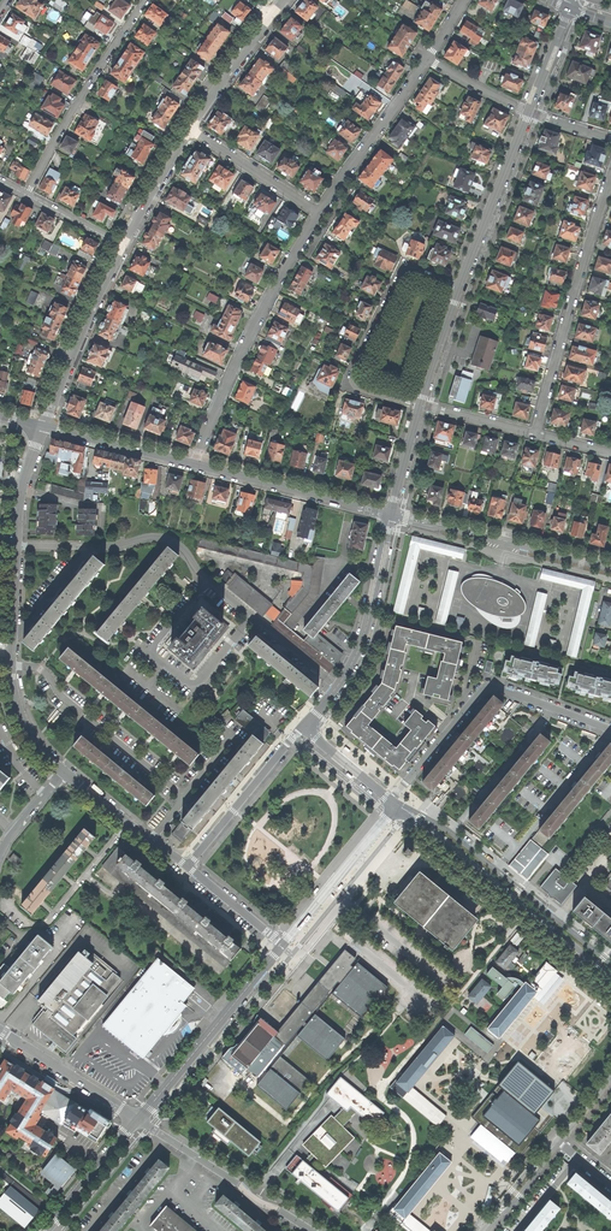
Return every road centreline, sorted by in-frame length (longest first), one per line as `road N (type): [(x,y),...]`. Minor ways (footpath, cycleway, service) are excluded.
road 1 (residential): [(66,772),(25,726),(12,679),(21,504),(44,427)]
road 2 (residential): [(610,730),(487,685),(392,801)]
road 3 (residential): [(320,214),(247,343),(193,464)]
road 4 (residential): [(397,805),(610,975)]
road 5 (residential): [(610,174),(534,433)]
road 6 (residential): [(610,963),(452,831),(397,805)]
road 7 (residential): [(459,289),(404,275),(354,371),(362,389),(421,405)]
road 8 (residential): [(392,516),(360,647),(308,727)]
road 9 (residential): [(148,0),(27,195)]
road 10 (tertiary): [(610,569),(392,516)]
road 11 (residential): [(139,1120),(281,947)]
road 12 (tertiary): [(392,516),(193,464)]
road 13 (residential): [(139,1120),(312,1230)]
road 14 (residential): [(123,246),(44,427)]
road 15 (residential): [(530,112),(459,289)]
road 16 (residential): [(427,59),(320,214)]
road 17 (residential): [(308,727),(188,871)]
road 18 (residential): [(0,1032),(139,1120)]
road 19 (residential): [(188,871),(66,772)]
road 20 (residential): [(190,130),(320,214)]
road 21 (tertiary): [(193,464),(44,427)]
road 22 (residential): [(139,1120),(46,1230)]
road 23 (residential): [(275,15),(190,130)]
road 24 (residential): [(190,130),(123,246)]
road 25 (residential): [(459,289),(421,405)]
road 26 (residential): [(188,871),(281,947)]

